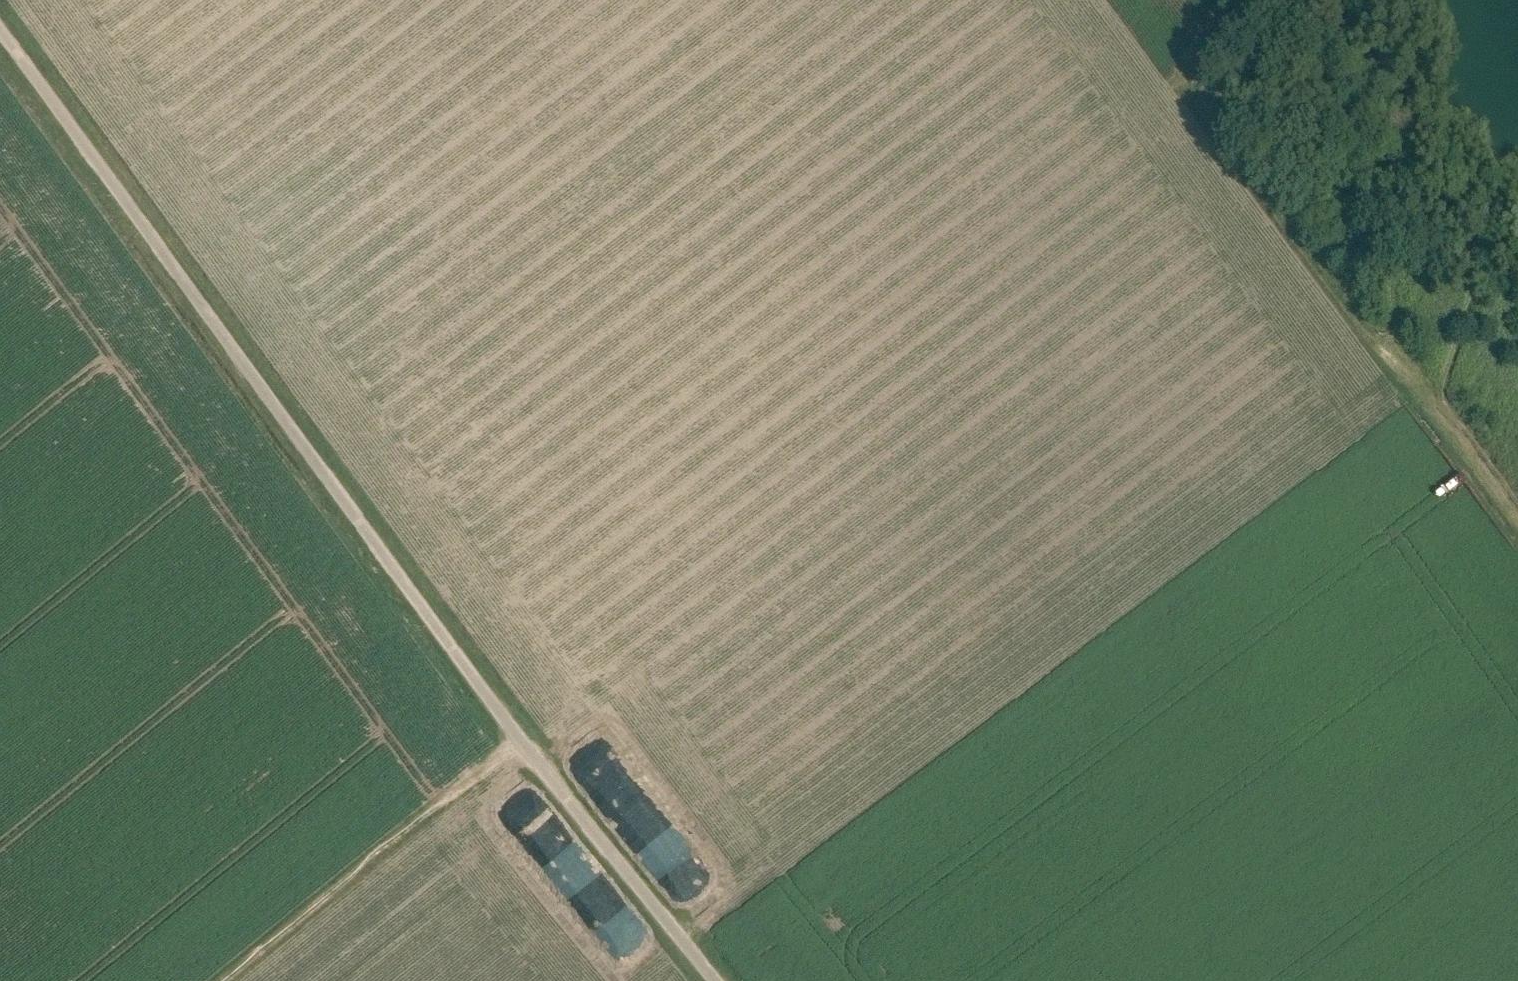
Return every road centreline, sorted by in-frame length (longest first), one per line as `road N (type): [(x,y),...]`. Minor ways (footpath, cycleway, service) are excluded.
road 1 (unclassified): [(716,980),(519,738),(0,30)]
road 2 (track): [(1517,509),(1434,391),(1369,335),(1203,118)]

